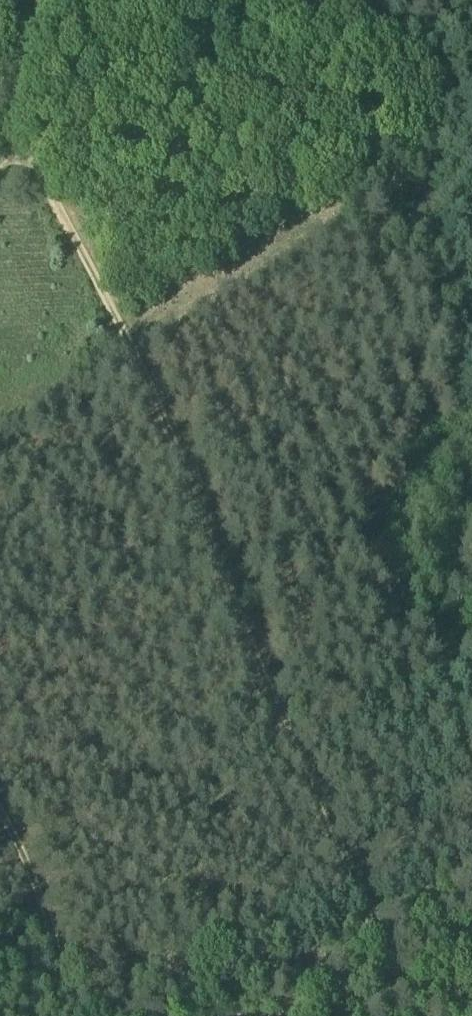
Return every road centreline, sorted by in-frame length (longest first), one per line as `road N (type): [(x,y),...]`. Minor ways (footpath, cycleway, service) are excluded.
road 1 (track): [(21,173),(132,400),(380,1015)]
road 2 (track): [(12,0),(21,173)]
road 3 (track): [(0,862),(38,941),(56,1015)]

